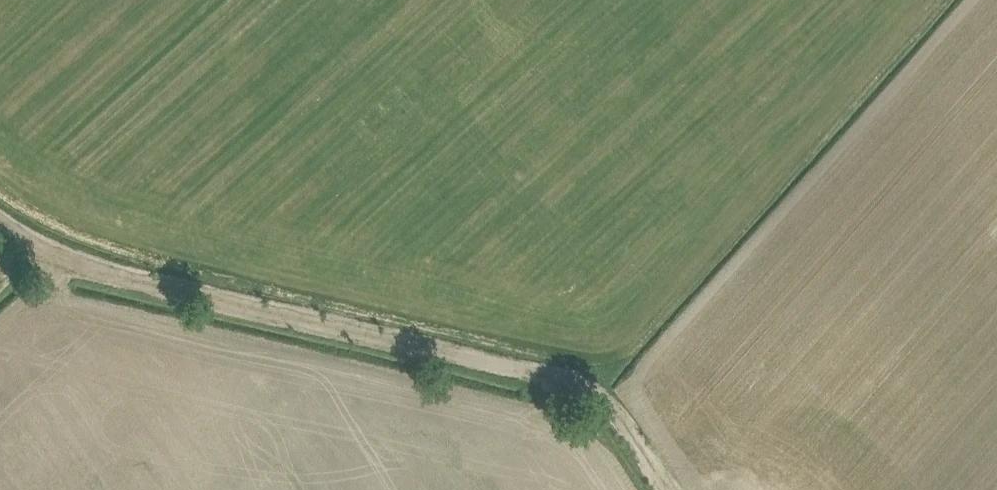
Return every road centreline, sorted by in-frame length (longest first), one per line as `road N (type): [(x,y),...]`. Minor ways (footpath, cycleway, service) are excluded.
road 1 (track): [(666,489),(602,395),(579,382),(55,259),(0,217)]

